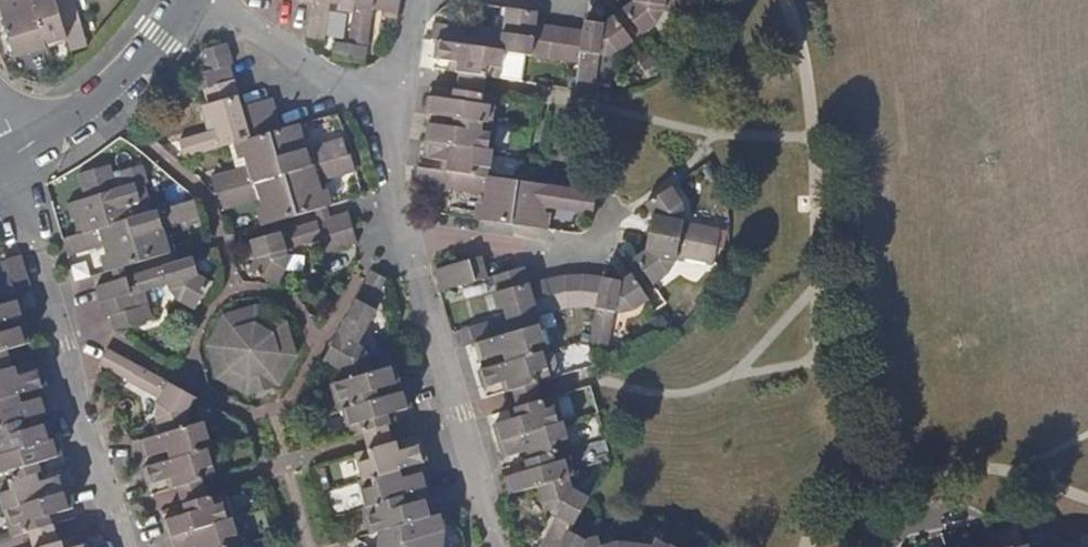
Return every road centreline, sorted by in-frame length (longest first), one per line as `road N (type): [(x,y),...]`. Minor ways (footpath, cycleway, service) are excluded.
road 1 (residential): [(0,169),(105,102),(194,0)]

